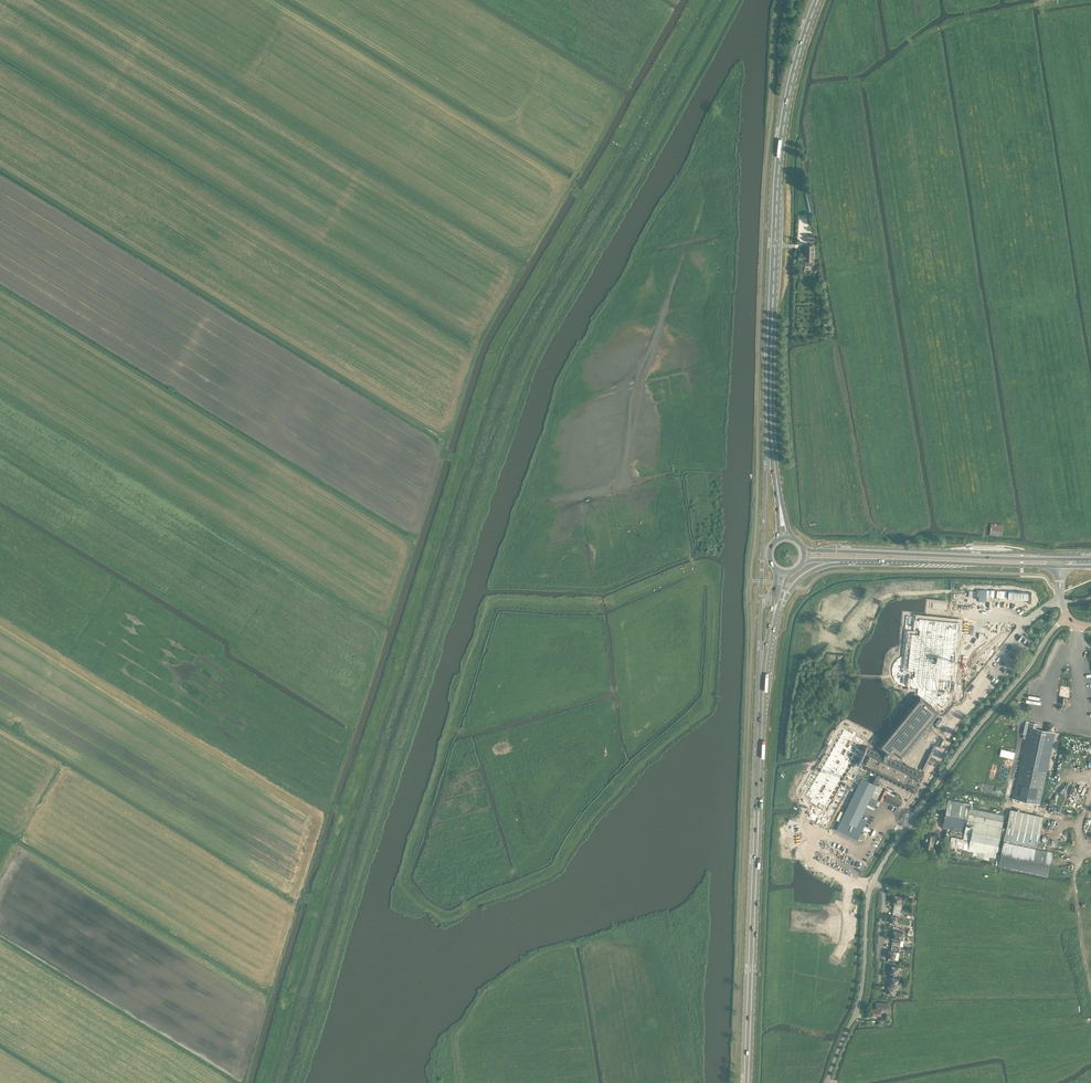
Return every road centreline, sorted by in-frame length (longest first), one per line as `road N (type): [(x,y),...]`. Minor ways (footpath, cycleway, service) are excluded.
road 1 (unclassified): [(827,1082),(860,1002),(877,875),(962,748),(1066,619)]
road 2 (primary): [(817,0),(779,155),(770,391),(779,498)]
road 3 (primary): [(765,695),(751,1082)]
road 4 (secondary): [(1060,562),(804,549)]
road 5 (secondary): [(843,560),(1060,562)]
road 6 (track): [(1090,978),(1074,882),(1090,792)]

